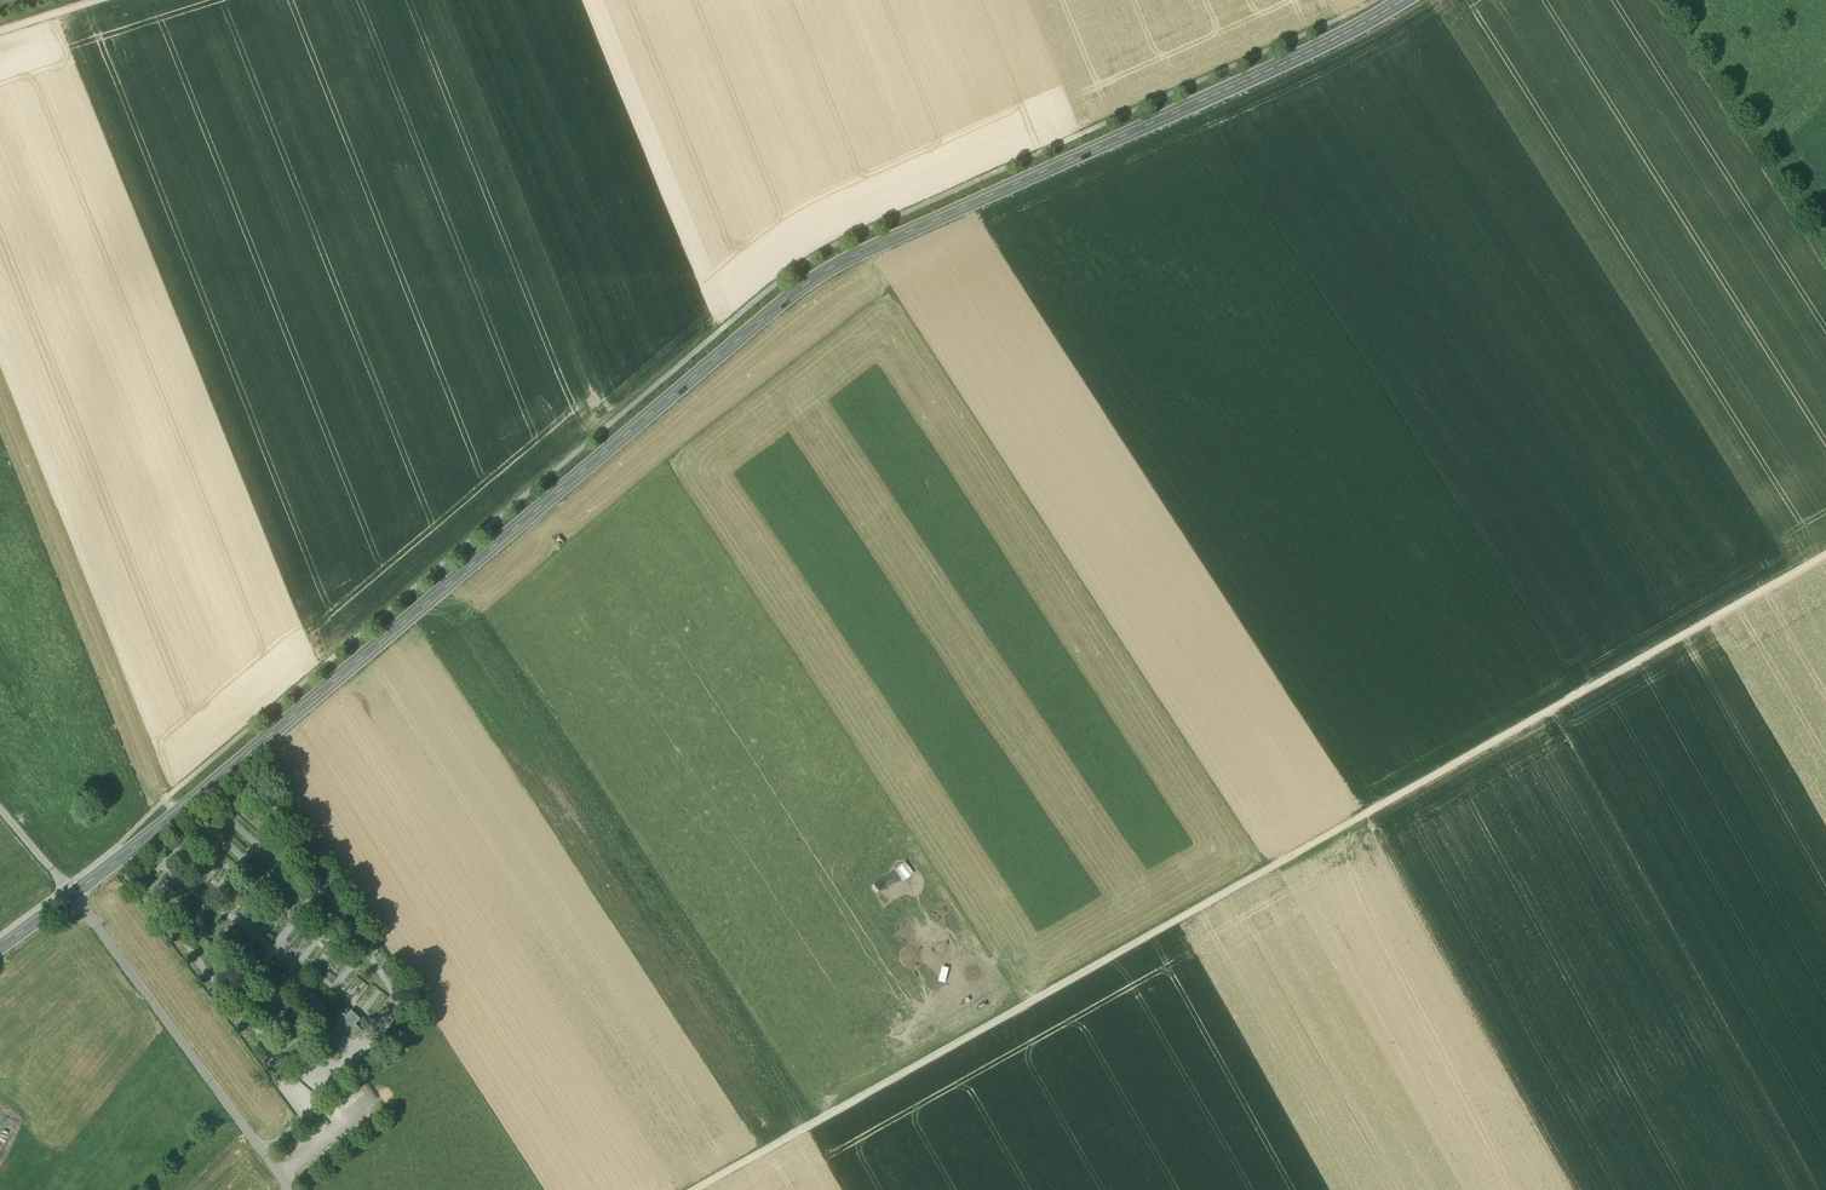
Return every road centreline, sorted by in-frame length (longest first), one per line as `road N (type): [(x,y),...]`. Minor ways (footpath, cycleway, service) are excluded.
road 1 (tertiary): [(1408,0),(1247,81),(823,270),(227,770),(0,947)]
road 2 (track): [(1825,556),(694,1189)]

